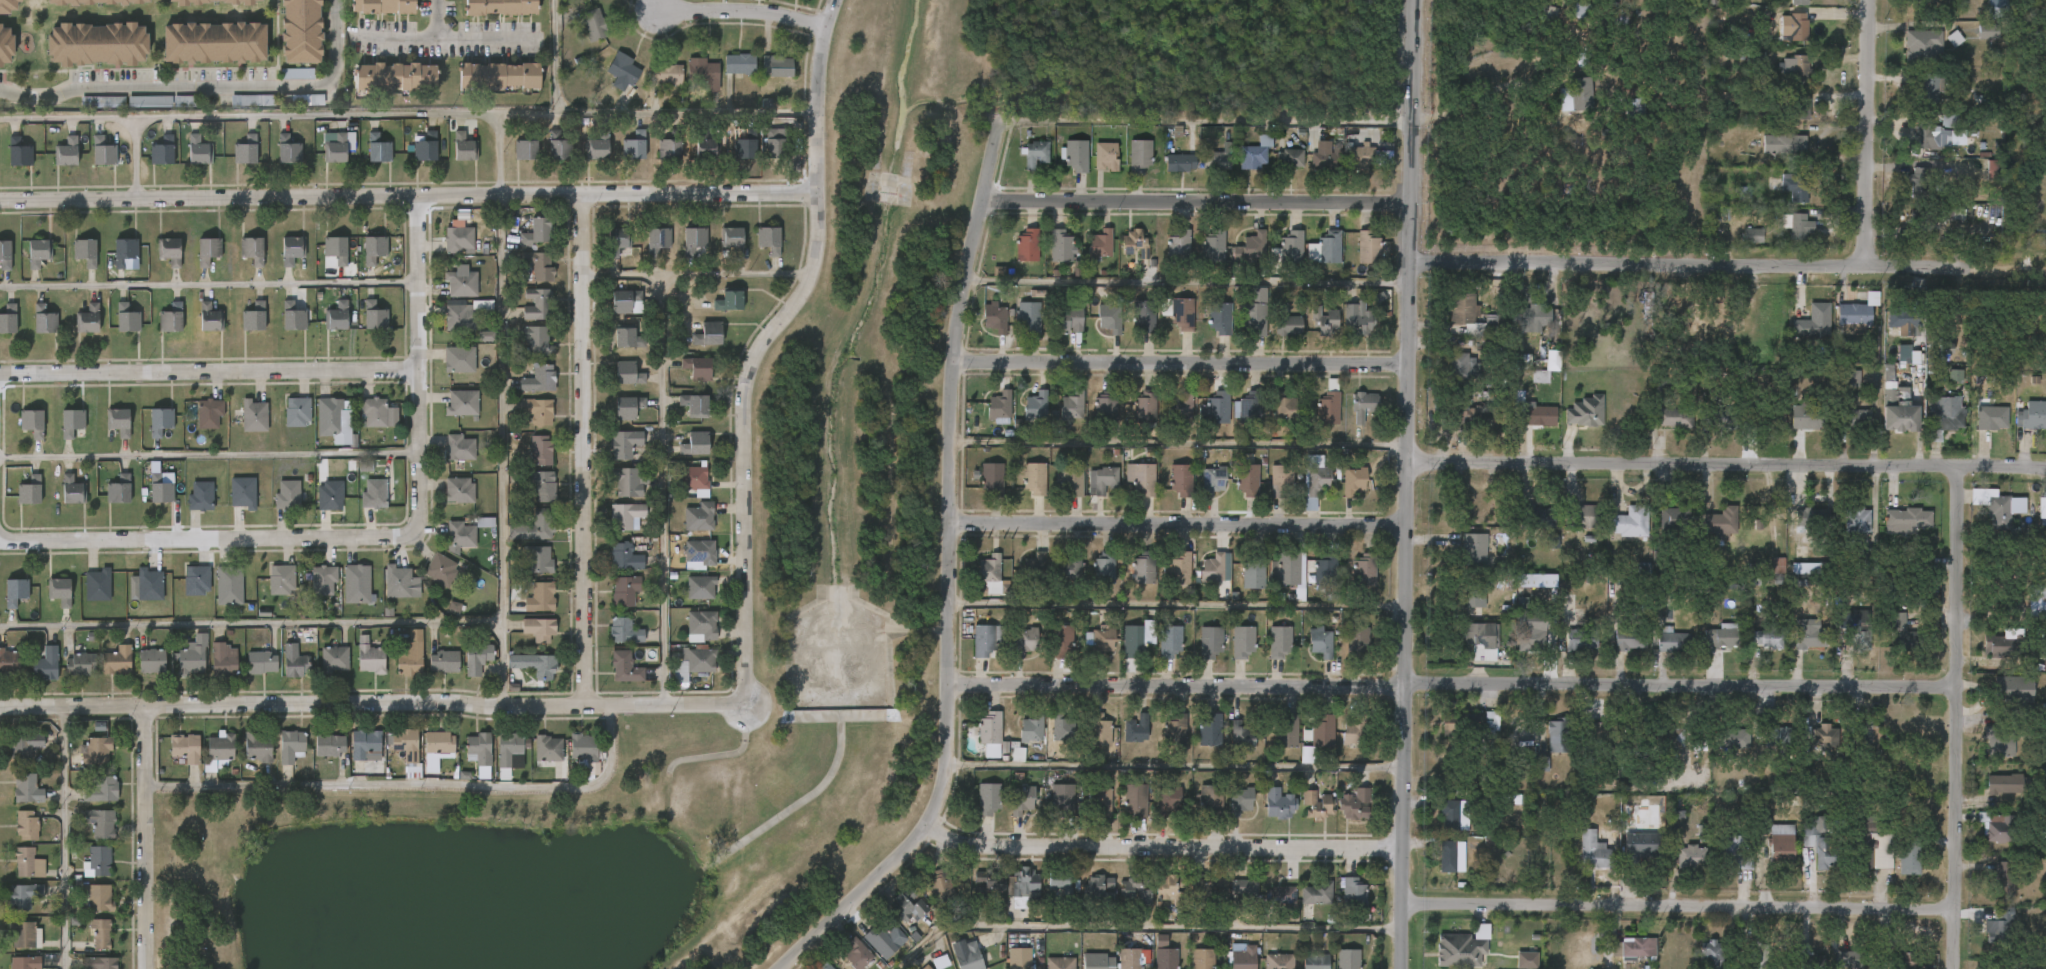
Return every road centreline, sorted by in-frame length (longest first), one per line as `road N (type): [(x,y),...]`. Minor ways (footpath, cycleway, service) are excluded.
road 1 (tertiary): [(1415,0),(1402,968)]
road 2 (residential): [(780,968),(886,870),(943,798),(959,360),(1006,121)]
road 3 (residential): [(814,190),(0,205)]
road 4 (residential): [(0,537),(414,538),(421,493),(419,198)]
road 5 (residential): [(728,705),(744,676),(747,373),(810,269),(818,59),(836,0)]
road 6 (residential): [(728,705),(0,706)]
road 7 (residential): [(1411,260),(2037,265)]
road 8 (residential): [(1409,462),(2034,471)]
road 9 (residential): [(1403,906),(1953,911)]
road 10 (residential): [(1406,679),(1952,692)]
road 11 (residential): [(586,706),(583,198)]
road 12 (residential): [(498,115),(0,120)]
road 13 (residential): [(1949,470),(1953,968)]
road 14 (residential): [(1403,847),(1046,845),(953,836),(929,821)]
road 15 (residential): [(1408,527),(953,525)]
road 16 (residential): [(1406,687),(953,684)]
road 17 (residential): [(1410,364),(959,360)]
road 18 (residential): [(1412,203),(987,198)]
road 19 (residential): [(0,377),(420,370)]
road 20 (residential): [(0,91),(41,99),(74,89),(314,87),(327,79),(335,53),(334,0)]
road 21 (residential): [(1871,262),(1873,0)]
road 22 (residential): [(145,708),(151,968)]
road 23 (residential): [(658,14),(726,11),(826,29)]
road 24 (residential): [(436,0),(436,37),(536,39)]

